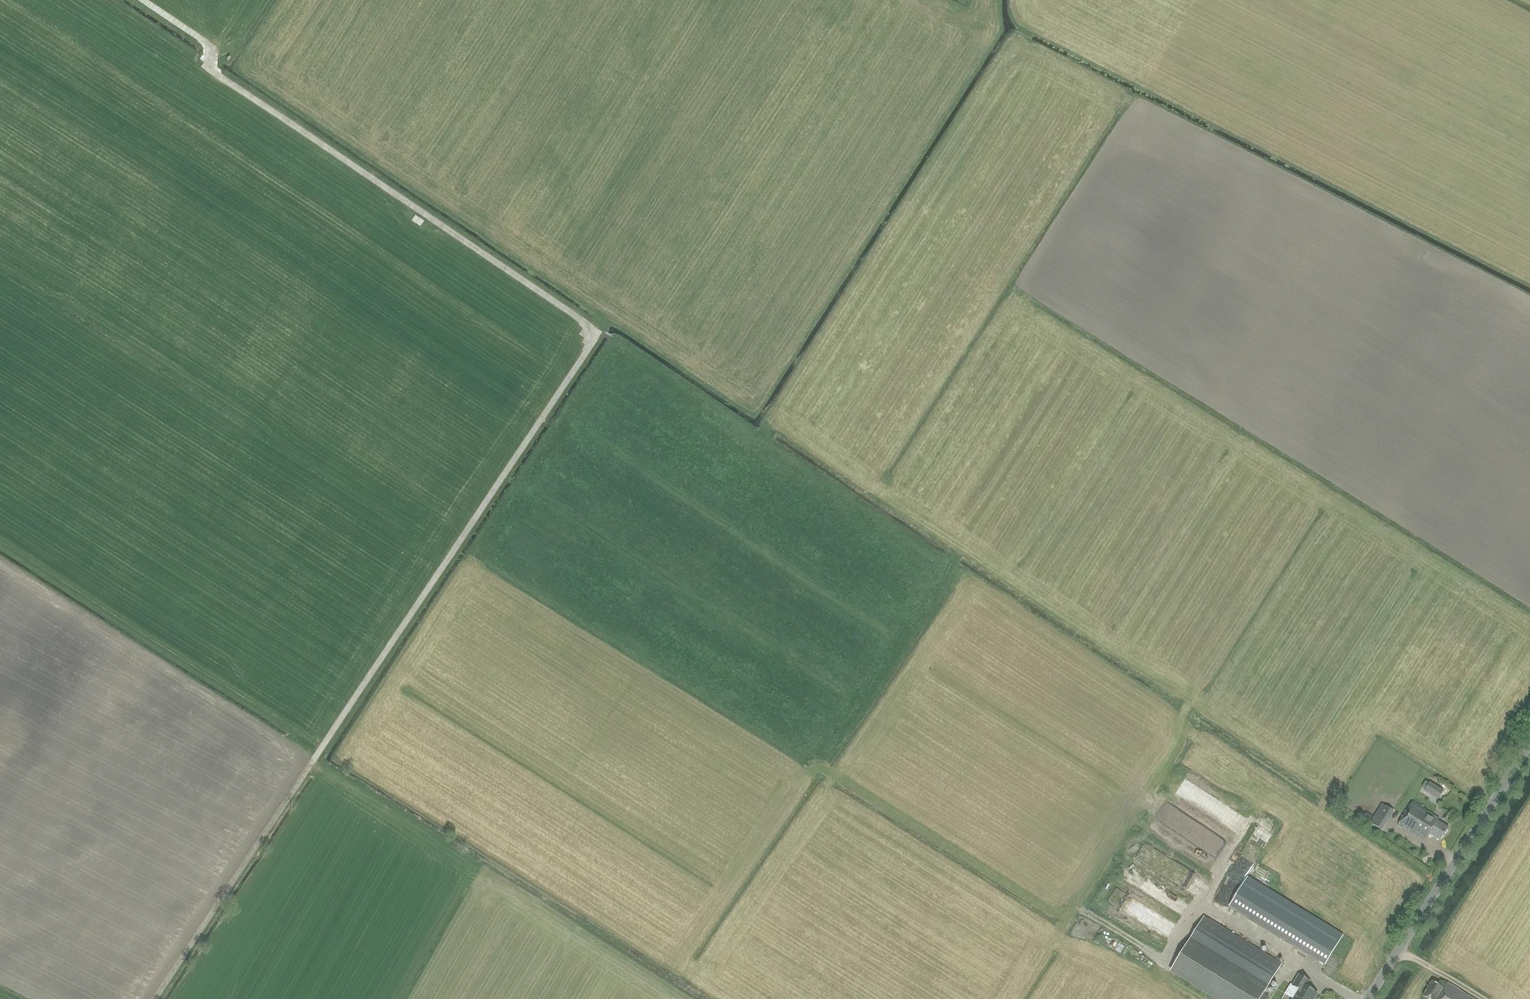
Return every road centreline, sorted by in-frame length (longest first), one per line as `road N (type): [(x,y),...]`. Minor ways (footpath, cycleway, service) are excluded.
road 1 (unclassified): [(1369,998),(1529,746)]

